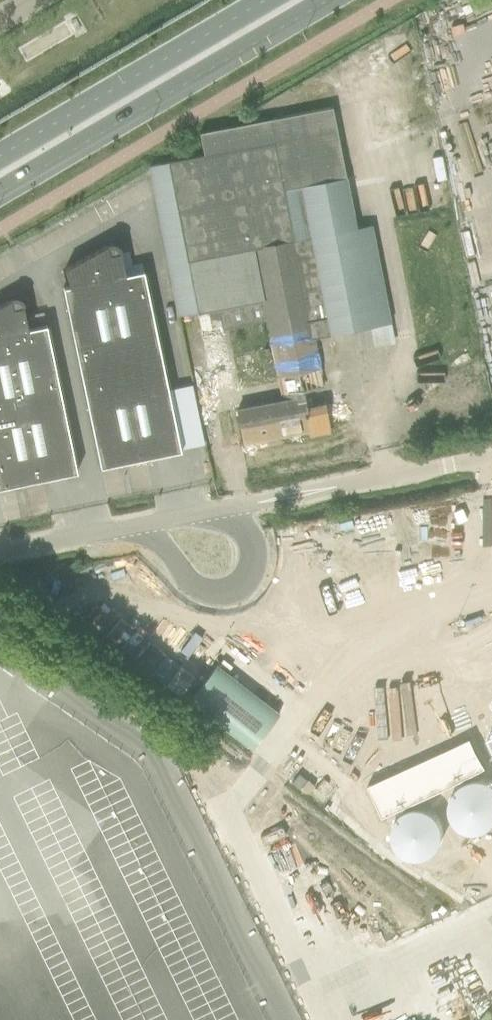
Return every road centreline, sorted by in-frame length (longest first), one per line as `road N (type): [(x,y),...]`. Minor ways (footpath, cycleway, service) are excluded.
road 1 (secondary): [(0,192),(328,0)]
road 2 (secondary): [(265,0),(0,155)]
road 3 (unclassified): [(225,509),(251,537),(253,559),(231,590),(188,579),(157,540),(133,527)]
road 4 (unclassified): [(337,486),(491,455)]
road 5 (unclassified): [(0,553),(133,527)]

